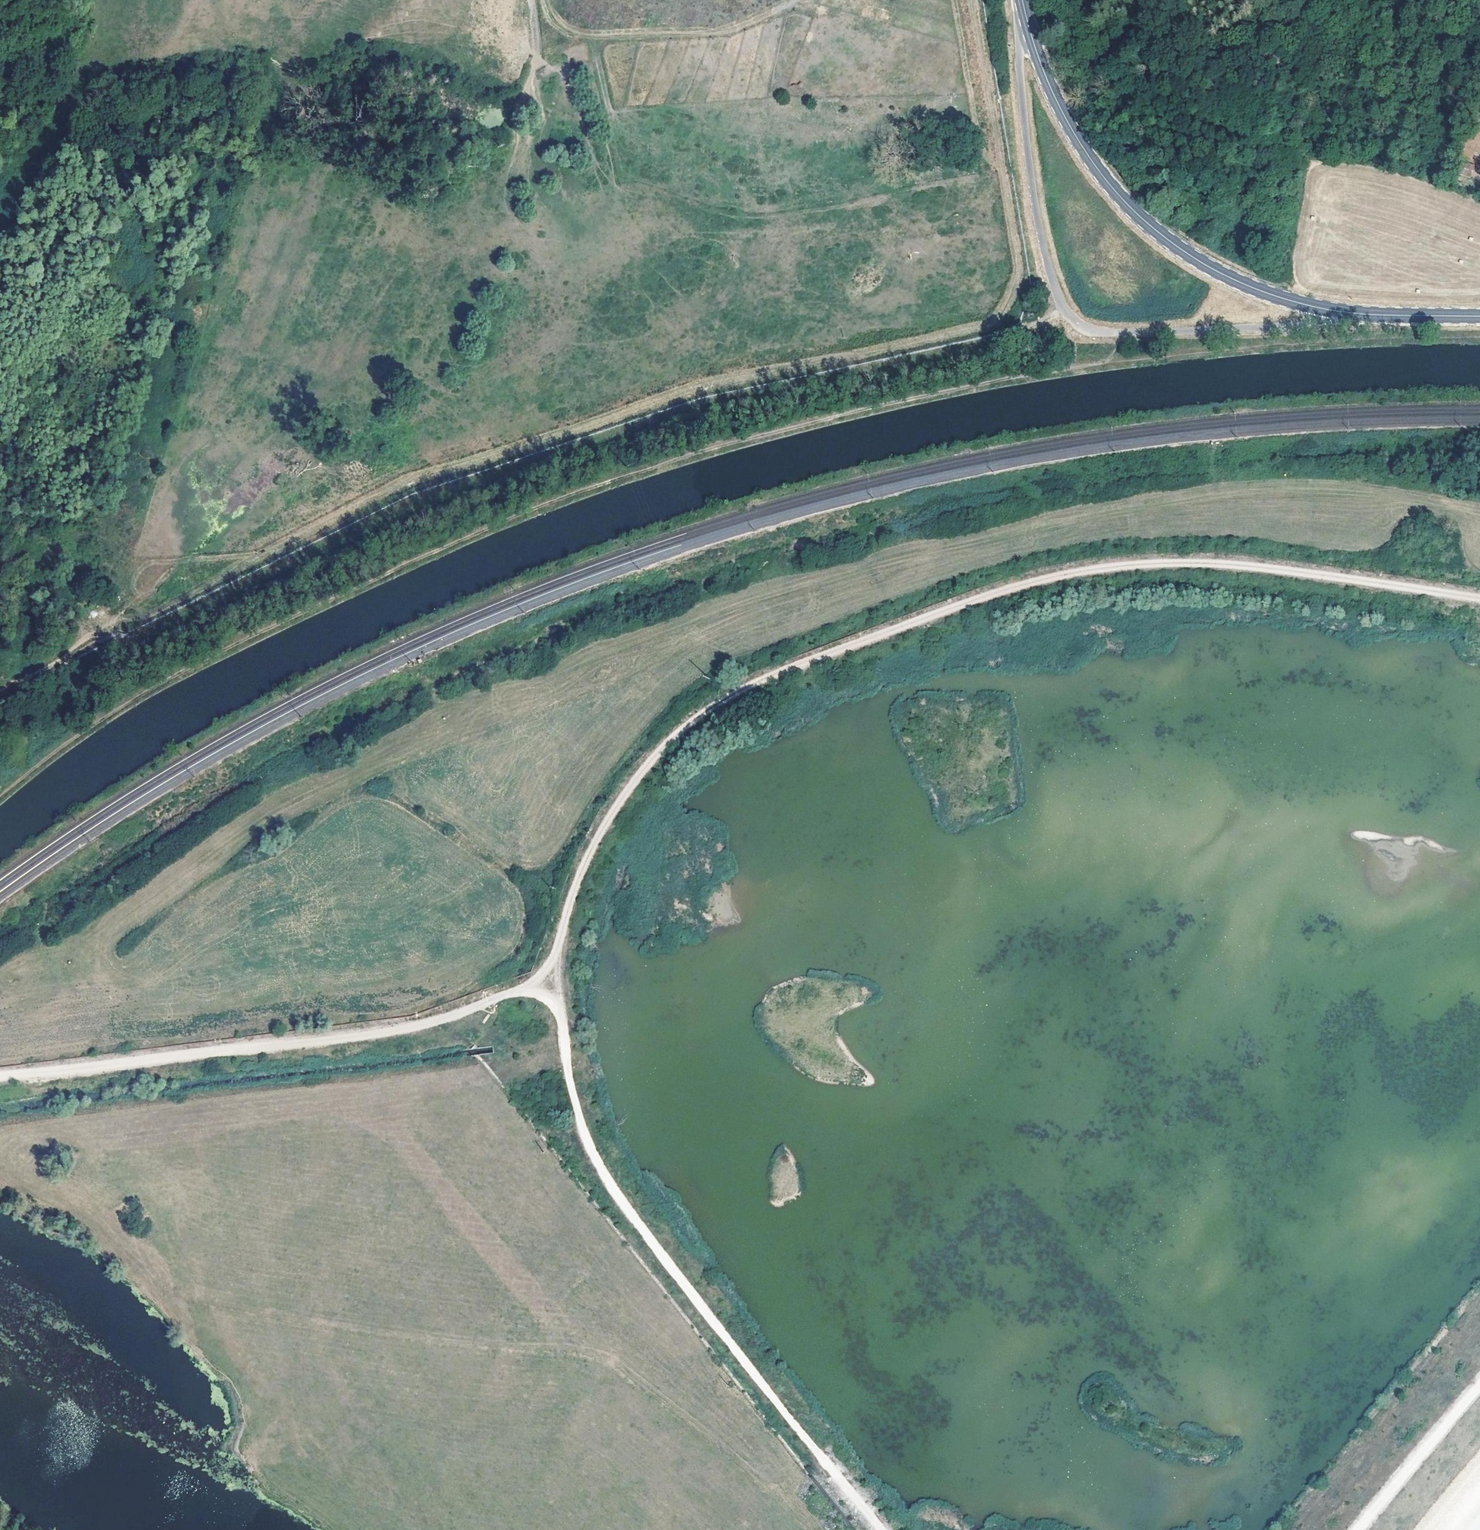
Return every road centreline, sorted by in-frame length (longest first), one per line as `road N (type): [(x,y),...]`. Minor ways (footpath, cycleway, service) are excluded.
road 1 (track): [(0,694),(405,501),(701,401),(1021,328),(1064,308)]
road 2 (track): [(549,982),(581,882),(617,807),(672,745),(740,691),(813,661),(1115,570),(1275,572),(1479,603)]
road 3 (track): [(549,982),(577,1119),(609,1184),(877,1529)]
road 4 (secondary): [(1479,319),(1307,307),(1232,281),(1171,243),(1125,203),(1075,136),(1020,0)]
road 5 (track): [(0,1079),(407,1030),(549,982)]
road 6 (track): [(1479,1377),(1353,1529)]

